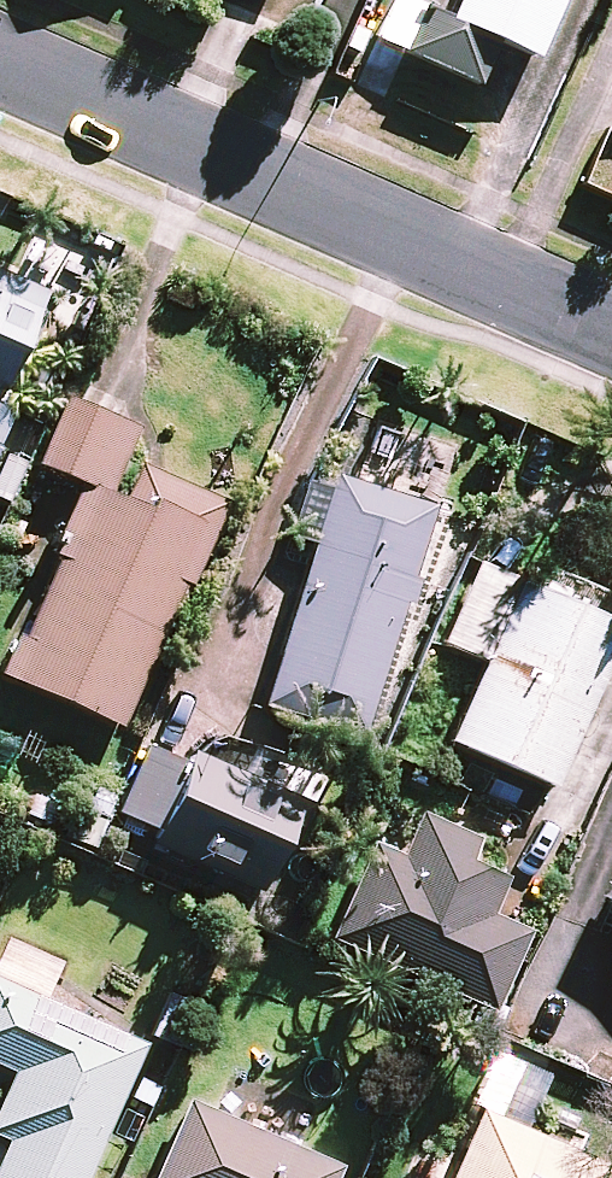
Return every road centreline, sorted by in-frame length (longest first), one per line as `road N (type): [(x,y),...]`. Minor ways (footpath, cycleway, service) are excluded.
road 1 (residential): [(0,62),(611,334)]

